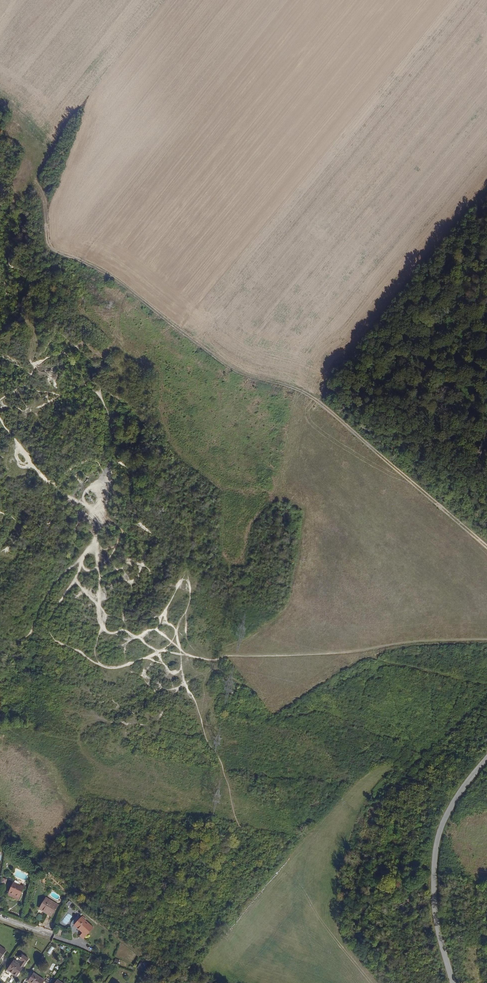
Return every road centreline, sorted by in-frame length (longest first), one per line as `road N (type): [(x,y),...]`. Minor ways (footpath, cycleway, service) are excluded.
road 1 (track): [(0,97),(19,114),(47,205),(51,248),(128,289),(241,374),(317,400),(486,548)]
road 2 (track): [(181,982),(186,975),(169,948),(174,931),(203,906),(244,842),(191,693),(194,670),(216,660),(278,708),(369,655),(486,680)]
road 3 (track): [(0,653),(30,635),(45,597),(94,547),(107,508),(111,431),(106,408),(84,384)]
road 4 (unclassified): [(454,982),(436,919),(436,848),(454,803),(486,757)]
road 5 (track): [(102,517),(92,519),(49,485),(0,419)]

